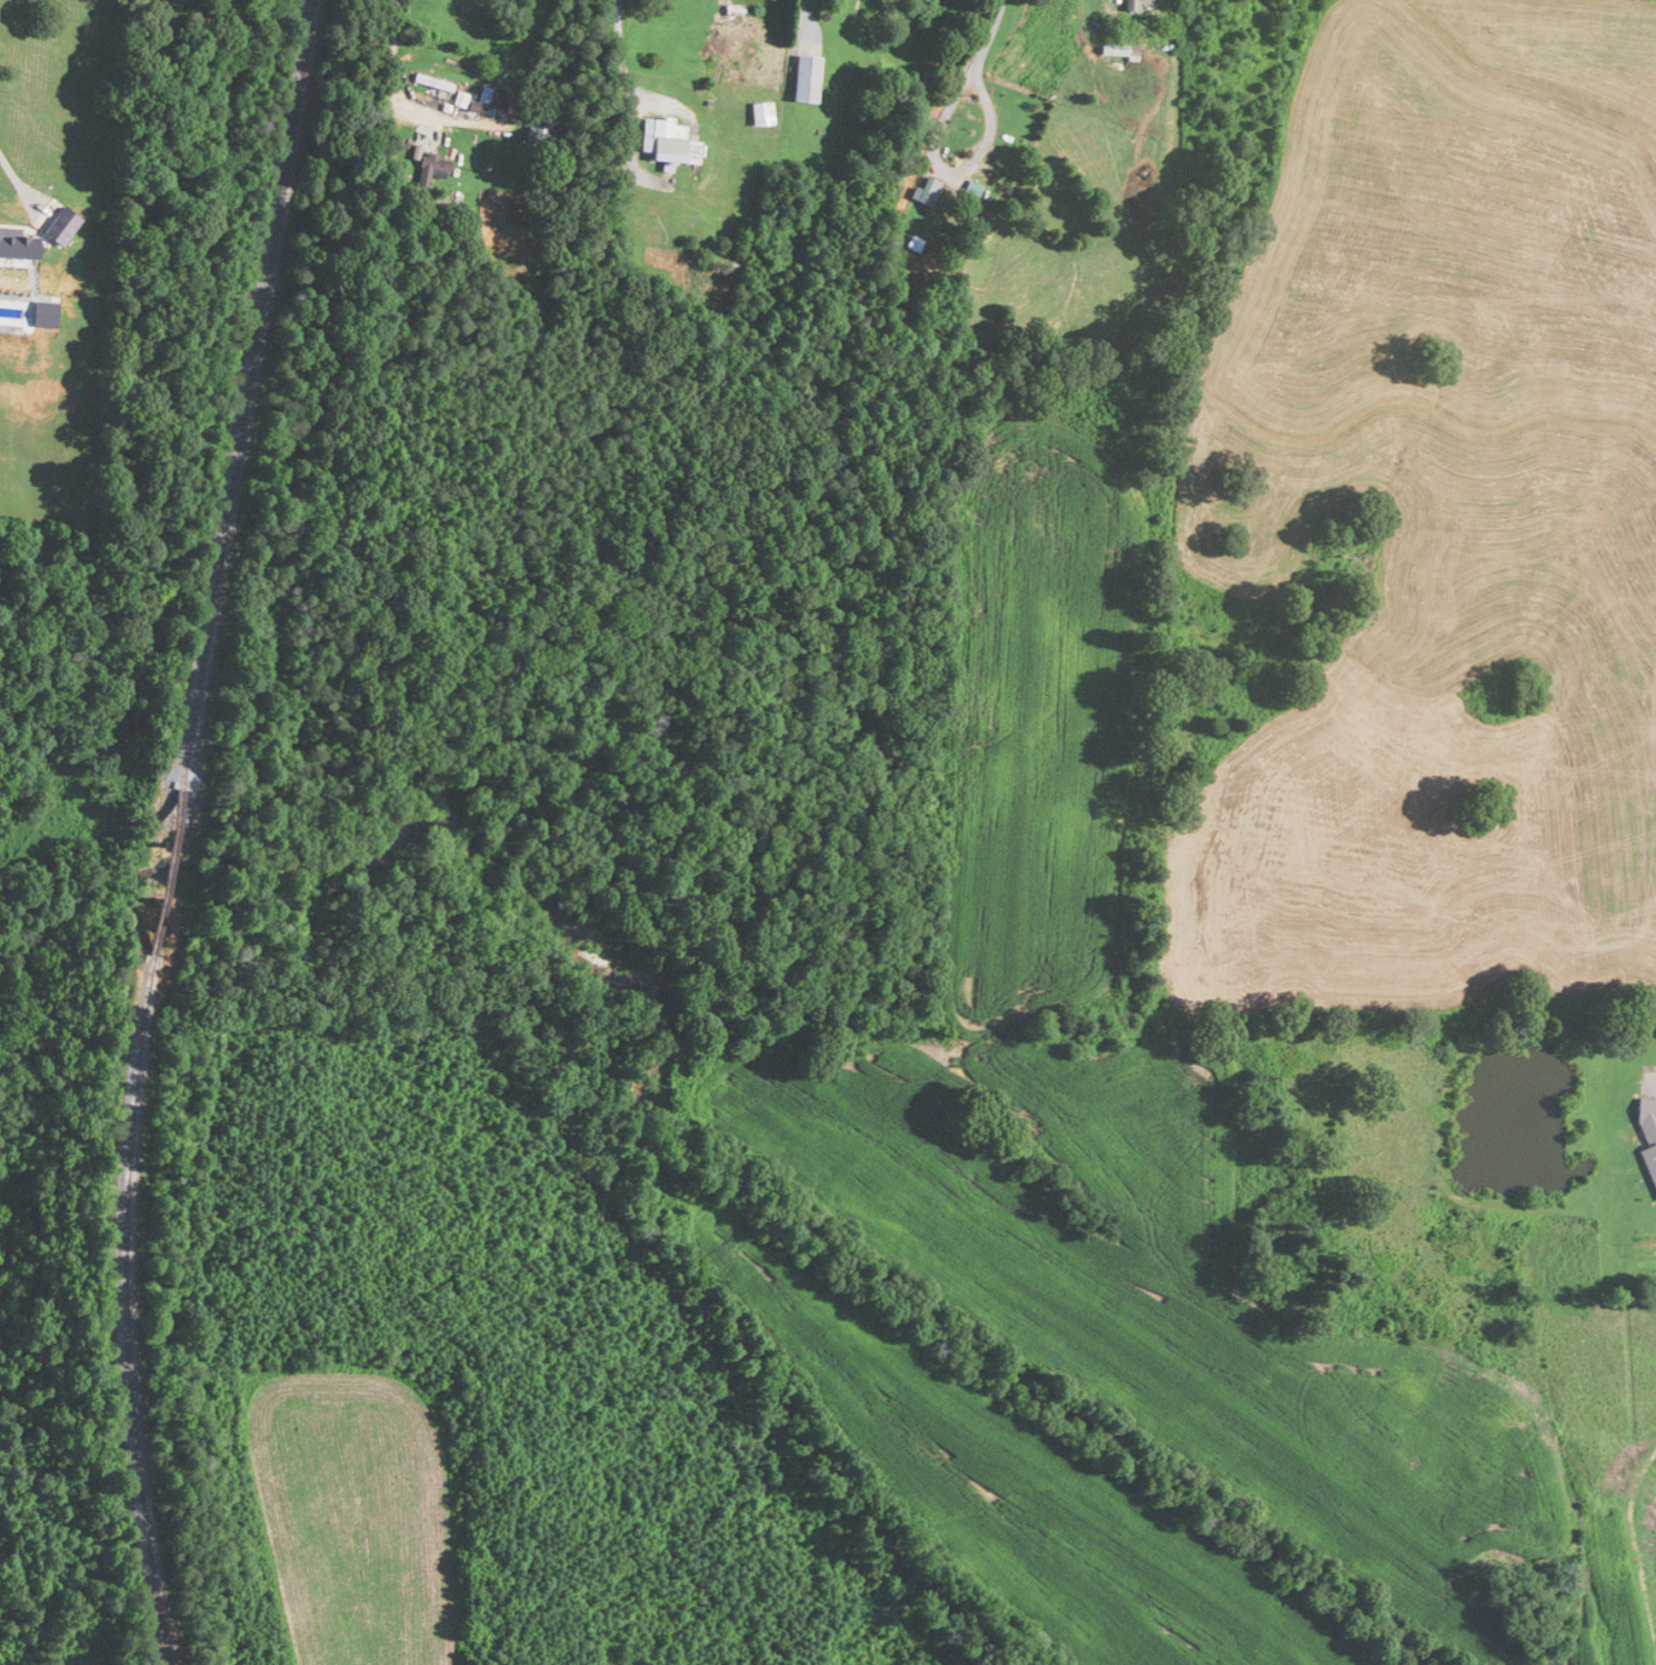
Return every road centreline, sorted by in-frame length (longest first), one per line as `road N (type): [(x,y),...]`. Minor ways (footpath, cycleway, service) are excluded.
road 1 (residential): [(395,0),(392,92),(408,107),(469,121)]

